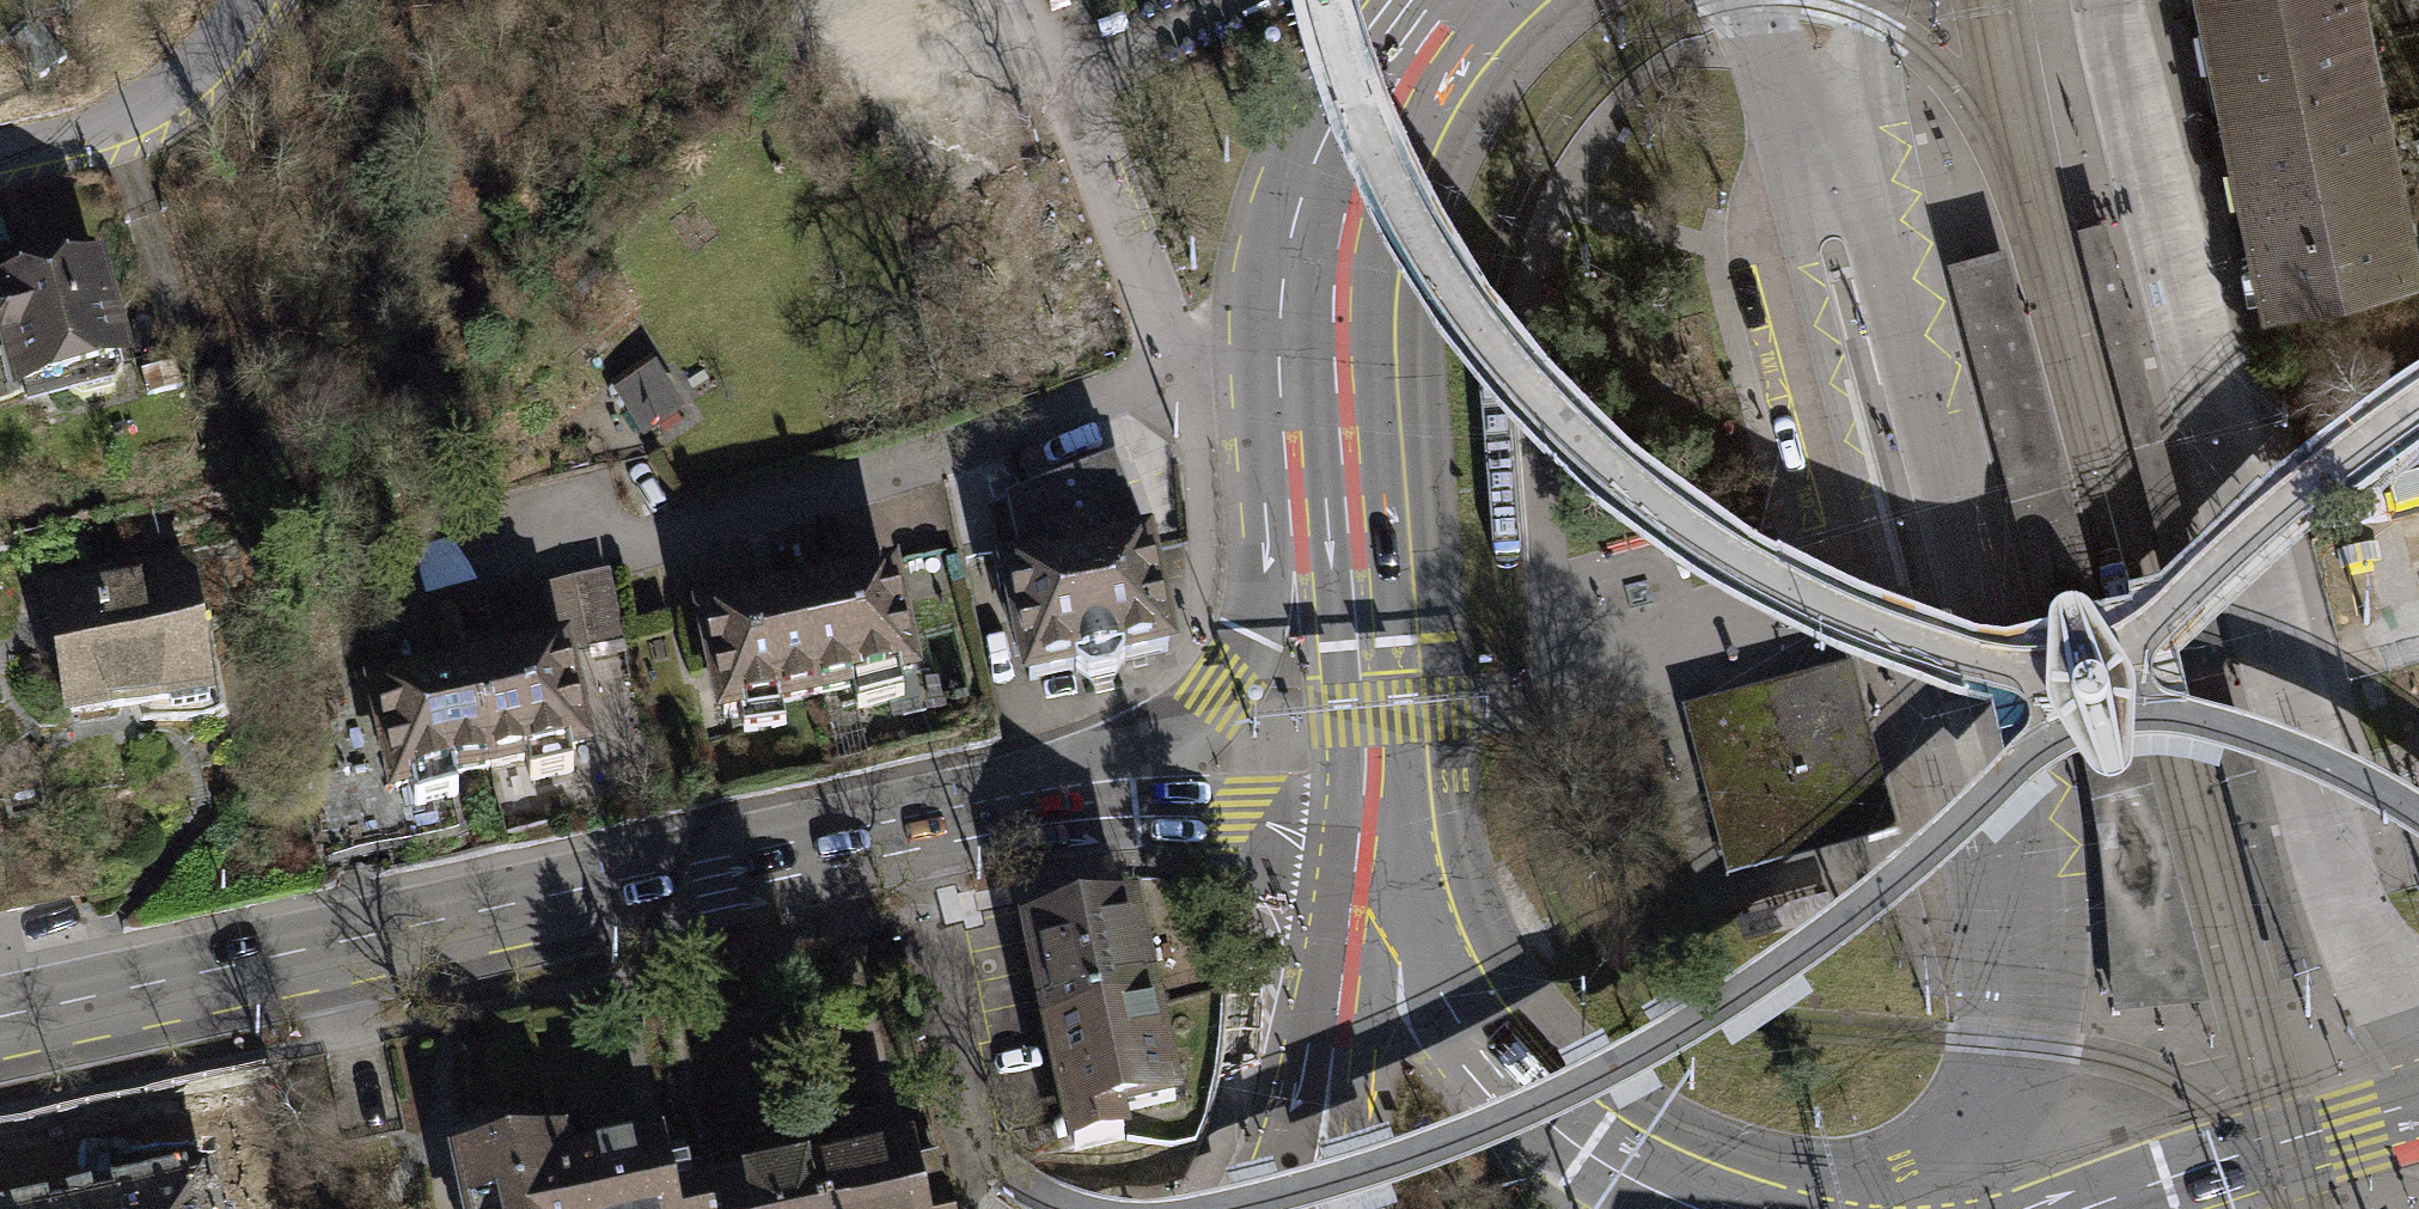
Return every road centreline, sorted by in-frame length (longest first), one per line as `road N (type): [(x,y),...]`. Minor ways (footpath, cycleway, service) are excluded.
road 1 (tertiary): [(971,803),(0,1016)]
road 2 (unknown): [(2049,735),(1922,856),(1776,967),(1585,1085),(1357,1171),(1210,1208)]
road 3 (primary): [(2418,964),(1738,1208)]
road 4 (tertiary): [(1312,362),(1242,641),(1222,681),(1140,745),(971,803)]
road 5 (tertiary): [(1352,839),(1437,989),(1506,1084),(1579,1151),(1690,1208)]
road 6 (primary): [(1964,1208),(2418,1044)]
road 7 (tertiary): [(1312,362),(1353,706),(1352,839)]
road 8 (tertiary): [(1428,0),(1388,48),(1328,171),(1308,258),(1312,362)]
road 9 (tertiary): [(971,803),(1225,809),(1352,839)]
road 10 (tertiary): [(1352,839),(1271,1157),(1250,1208)]
road 11 (tertiary): [(1352,839),(1348,1208)]
road 12 (tertiary): [(2068,1208),(2418,1103)]
road 13 (unknown): [(2138,710),(2250,732),(2326,763),(2418,817)]
road 14 (residential): [(247,0),(212,50),(168,90),(114,119),(0,150)]

